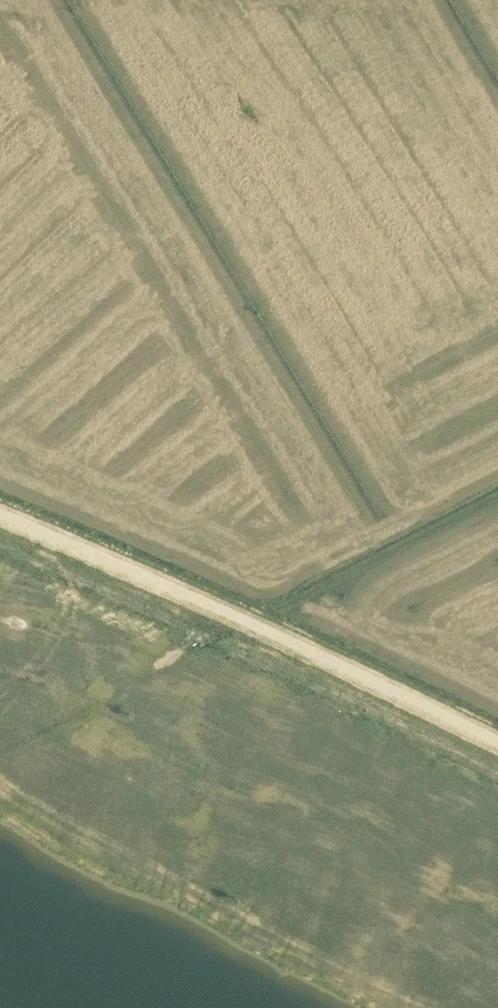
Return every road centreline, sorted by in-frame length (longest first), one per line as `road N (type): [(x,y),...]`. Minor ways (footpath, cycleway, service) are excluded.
road 1 (track): [(497,745),(0,517)]

